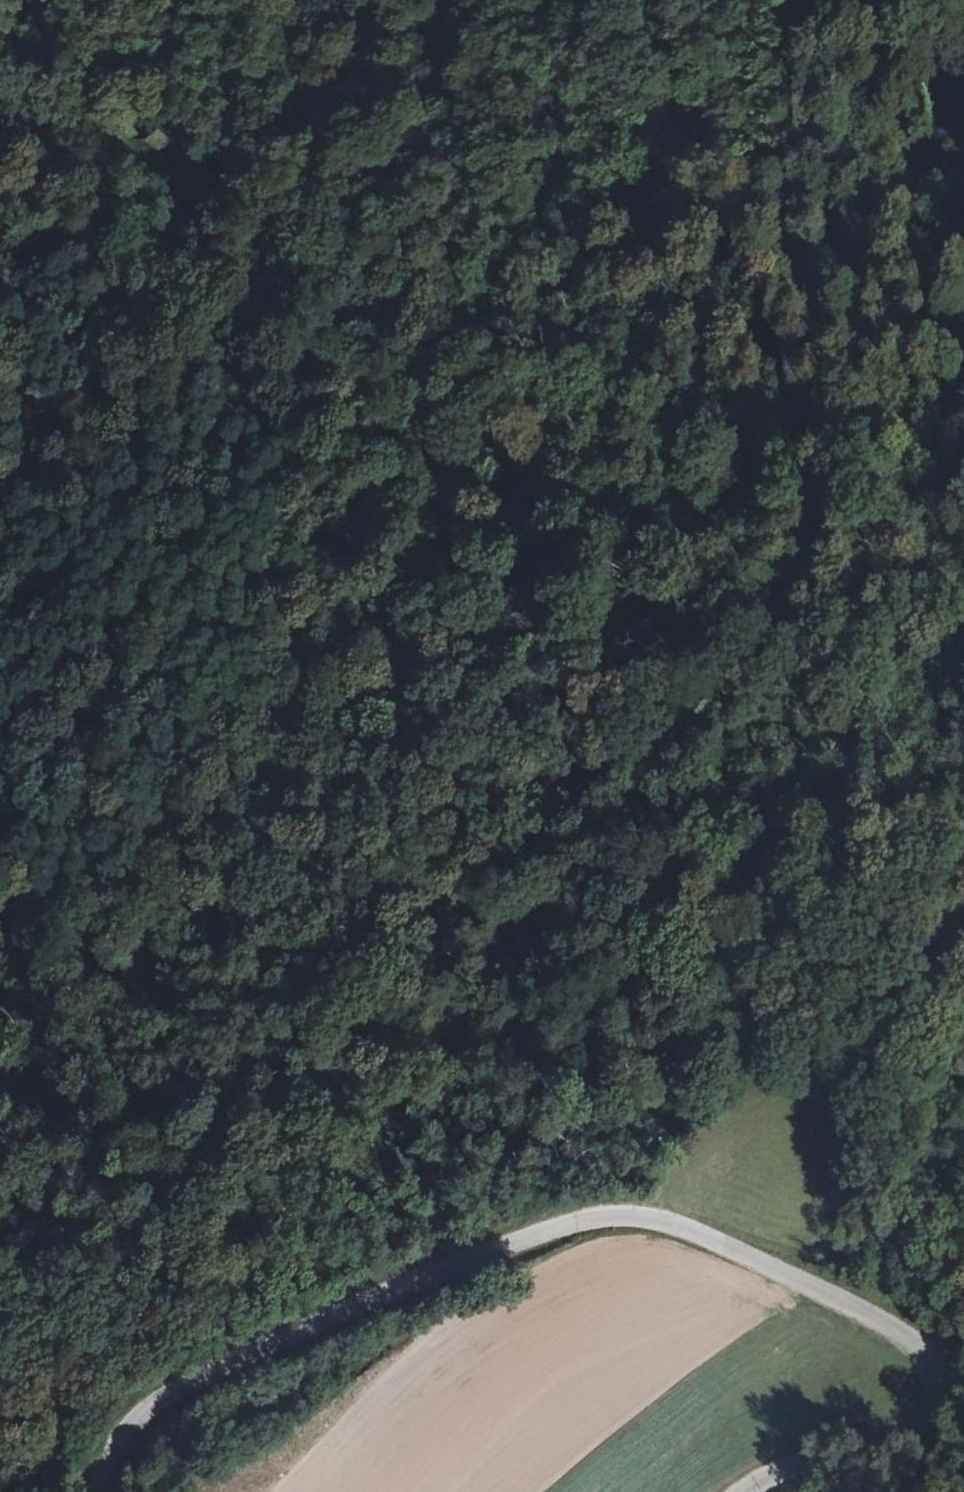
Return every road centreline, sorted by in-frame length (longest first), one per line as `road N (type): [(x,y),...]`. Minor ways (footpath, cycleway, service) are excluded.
road 1 (tertiary): [(103,1491),(123,1432),(254,1350),(544,1232),(635,1212),(676,1221),(850,1303),(930,1360),(929,1420),(800,1464),(750,1491)]

